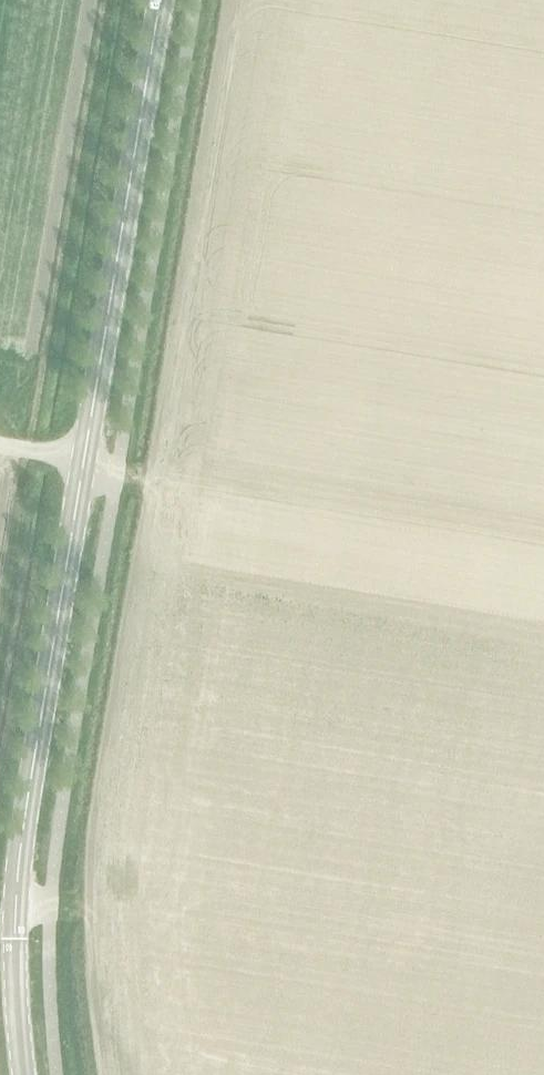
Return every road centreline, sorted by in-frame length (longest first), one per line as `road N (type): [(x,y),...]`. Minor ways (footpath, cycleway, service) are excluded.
road 1 (tertiary): [(23,1074),(15,985),(21,837),(160,0)]
road 2 (track): [(0,566),(93,0)]

